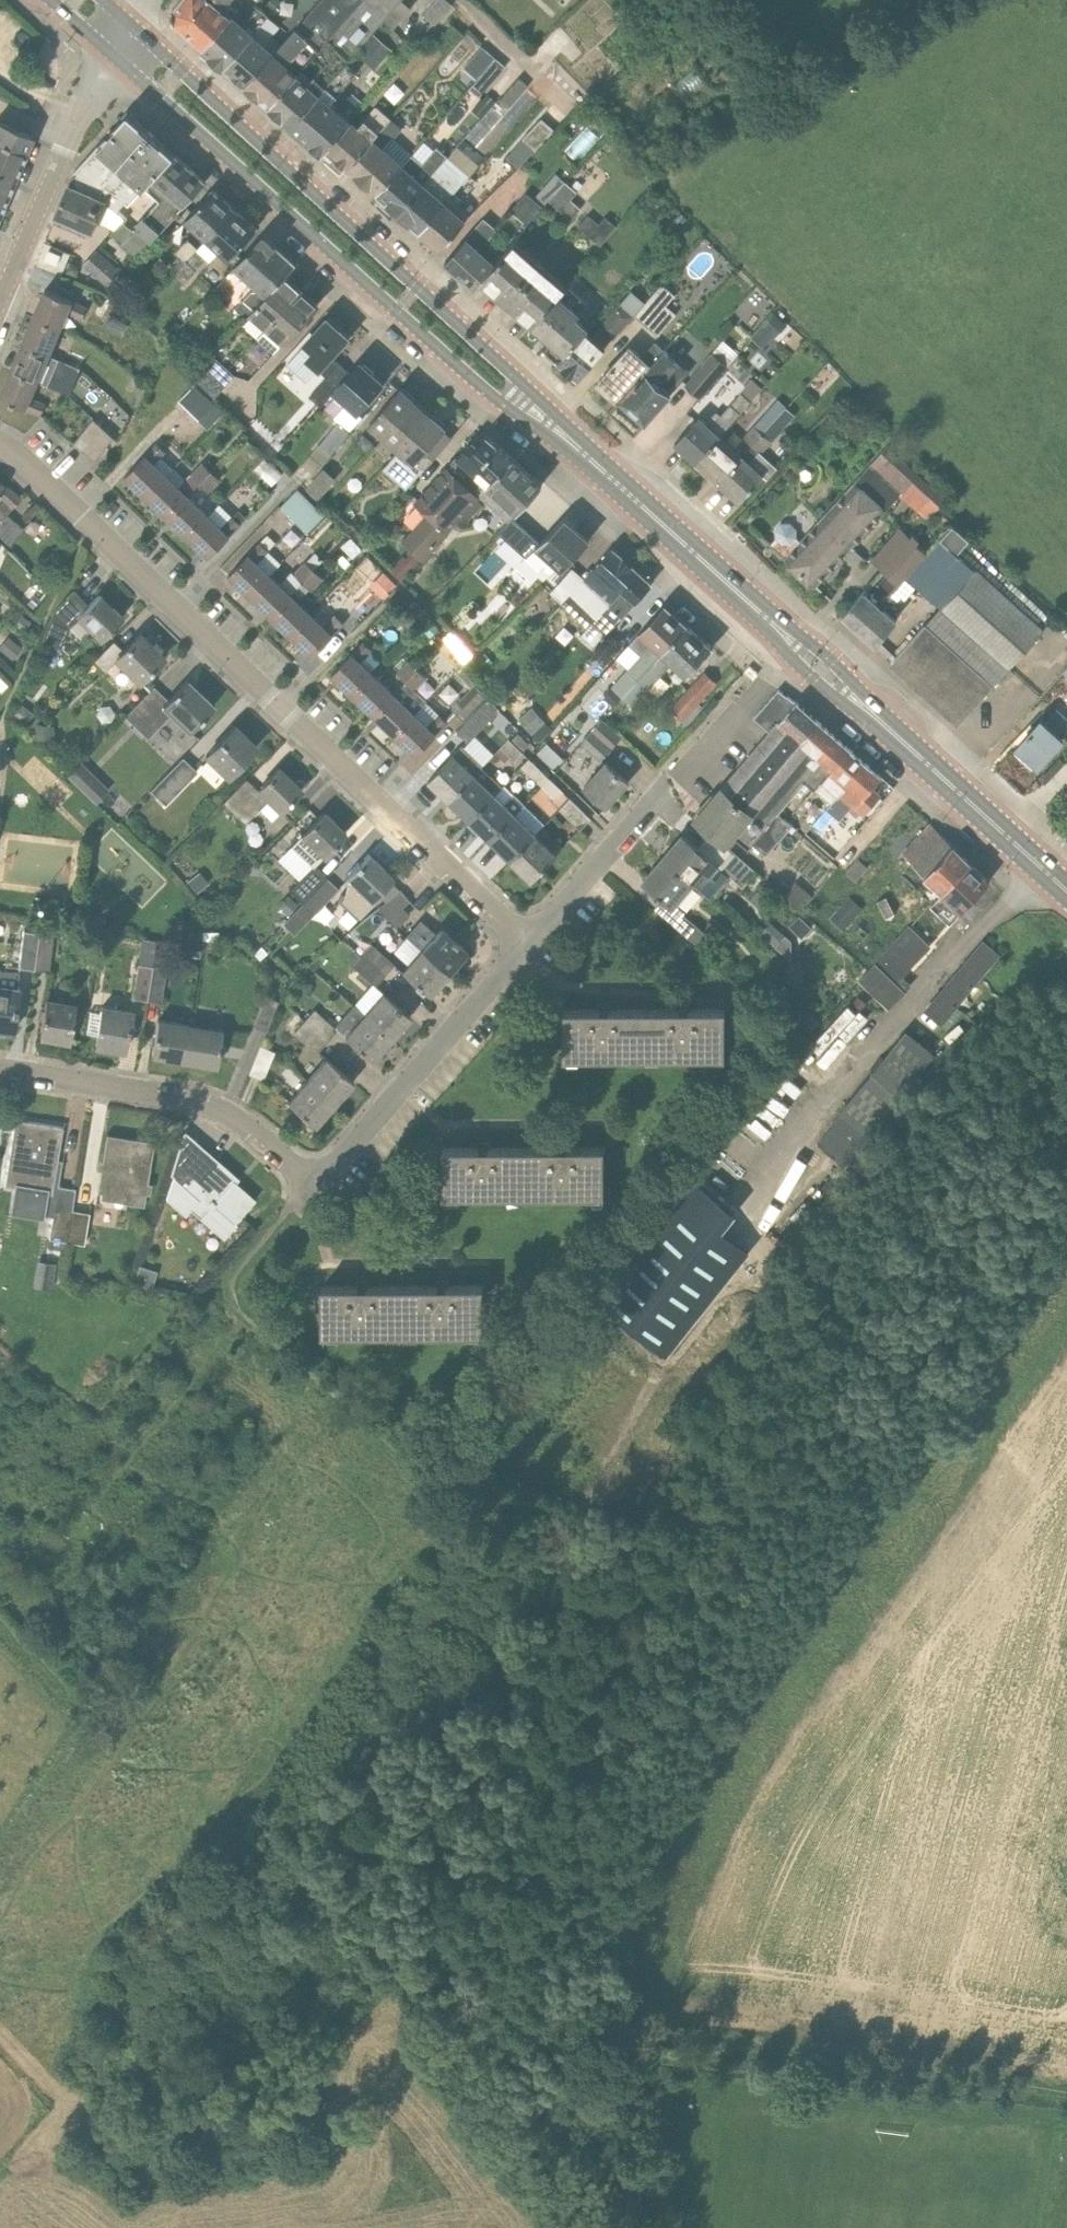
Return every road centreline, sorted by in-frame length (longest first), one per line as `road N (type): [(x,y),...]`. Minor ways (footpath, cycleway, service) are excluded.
road 1 (residential): [(528,944),(29,462),(0,444)]
road 2 (primary): [(567,438),(563,420),(127,18)]
road 3 (primary): [(113,58),(488,396),(544,437),(567,438)]
road 4 (residential): [(316,1186),(213,1107),(0,1069)]
road 5 (residential): [(316,1186),(528,944)]
road 6 (primary): [(782,633),(567,438)]
road 7 (primary): [(1066,891),(868,710)]
road 8 (tertiary): [(0,299),(113,58)]
road 9 (residential): [(528,944),(610,843),(665,792)]
road 10 (primary): [(782,633),(789,658),(811,681),(843,706),(868,710)]
road 11 (primary): [(868,710),(861,688),(833,658),(807,639),(782,633)]

